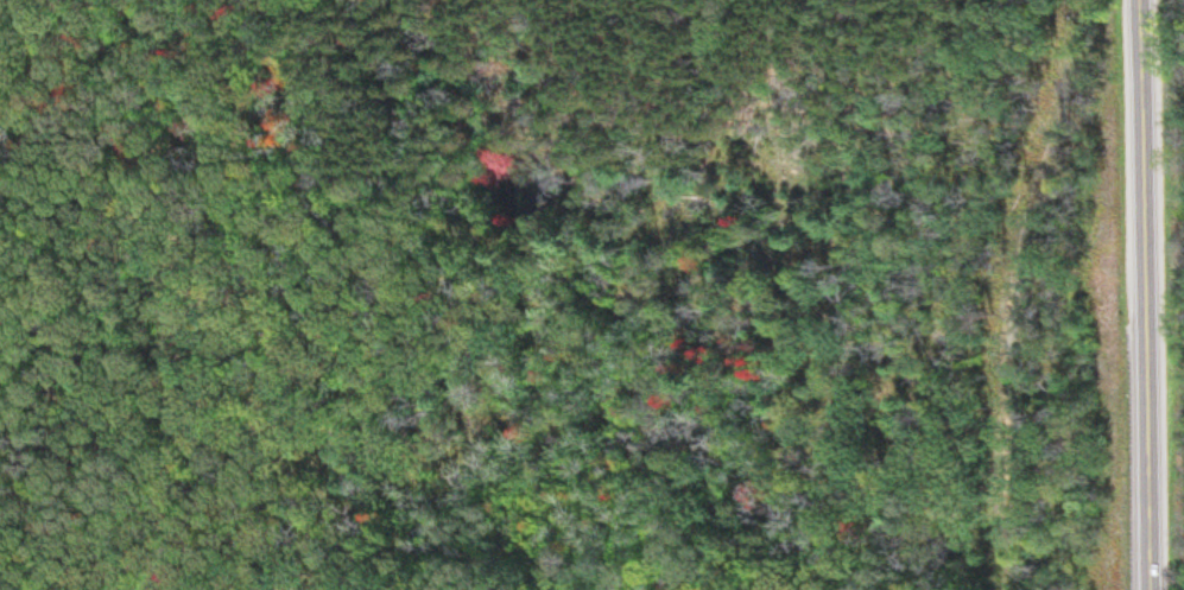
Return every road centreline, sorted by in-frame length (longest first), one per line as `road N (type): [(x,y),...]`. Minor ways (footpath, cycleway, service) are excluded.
road 1 (primary): [(1156,589),(1147,34)]

